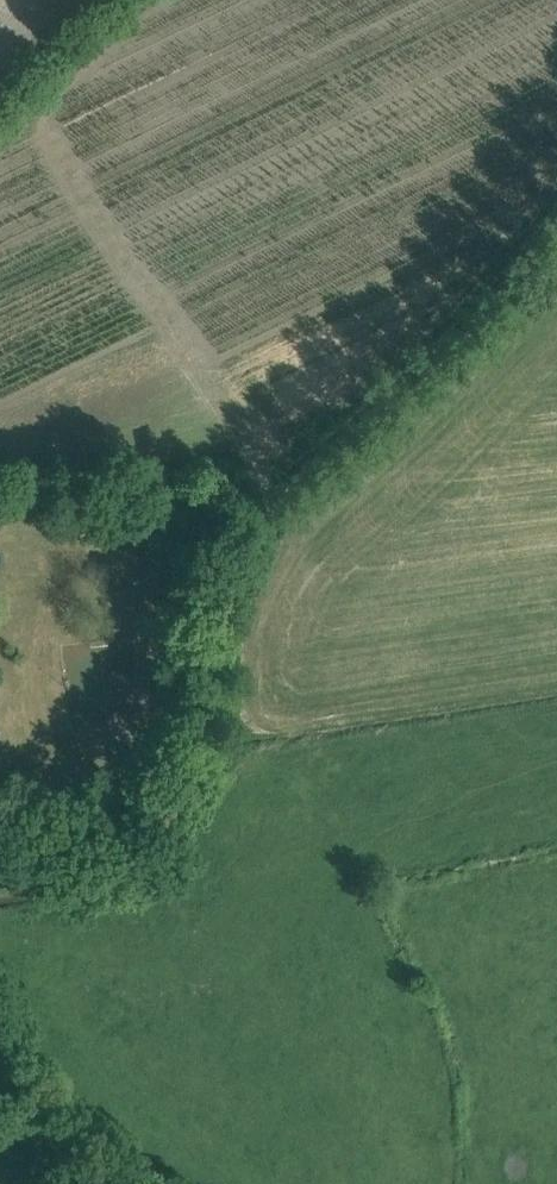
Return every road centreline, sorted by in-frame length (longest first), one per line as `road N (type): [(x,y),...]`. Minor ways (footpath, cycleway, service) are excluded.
road 1 (track): [(556,231),(423,375),(303,486),(221,586),(216,717),(174,802),(140,839),(0,865)]
road 2 (unclassified): [(101,1183),(0,1057)]
road 3 (track): [(100,0),(0,105)]

